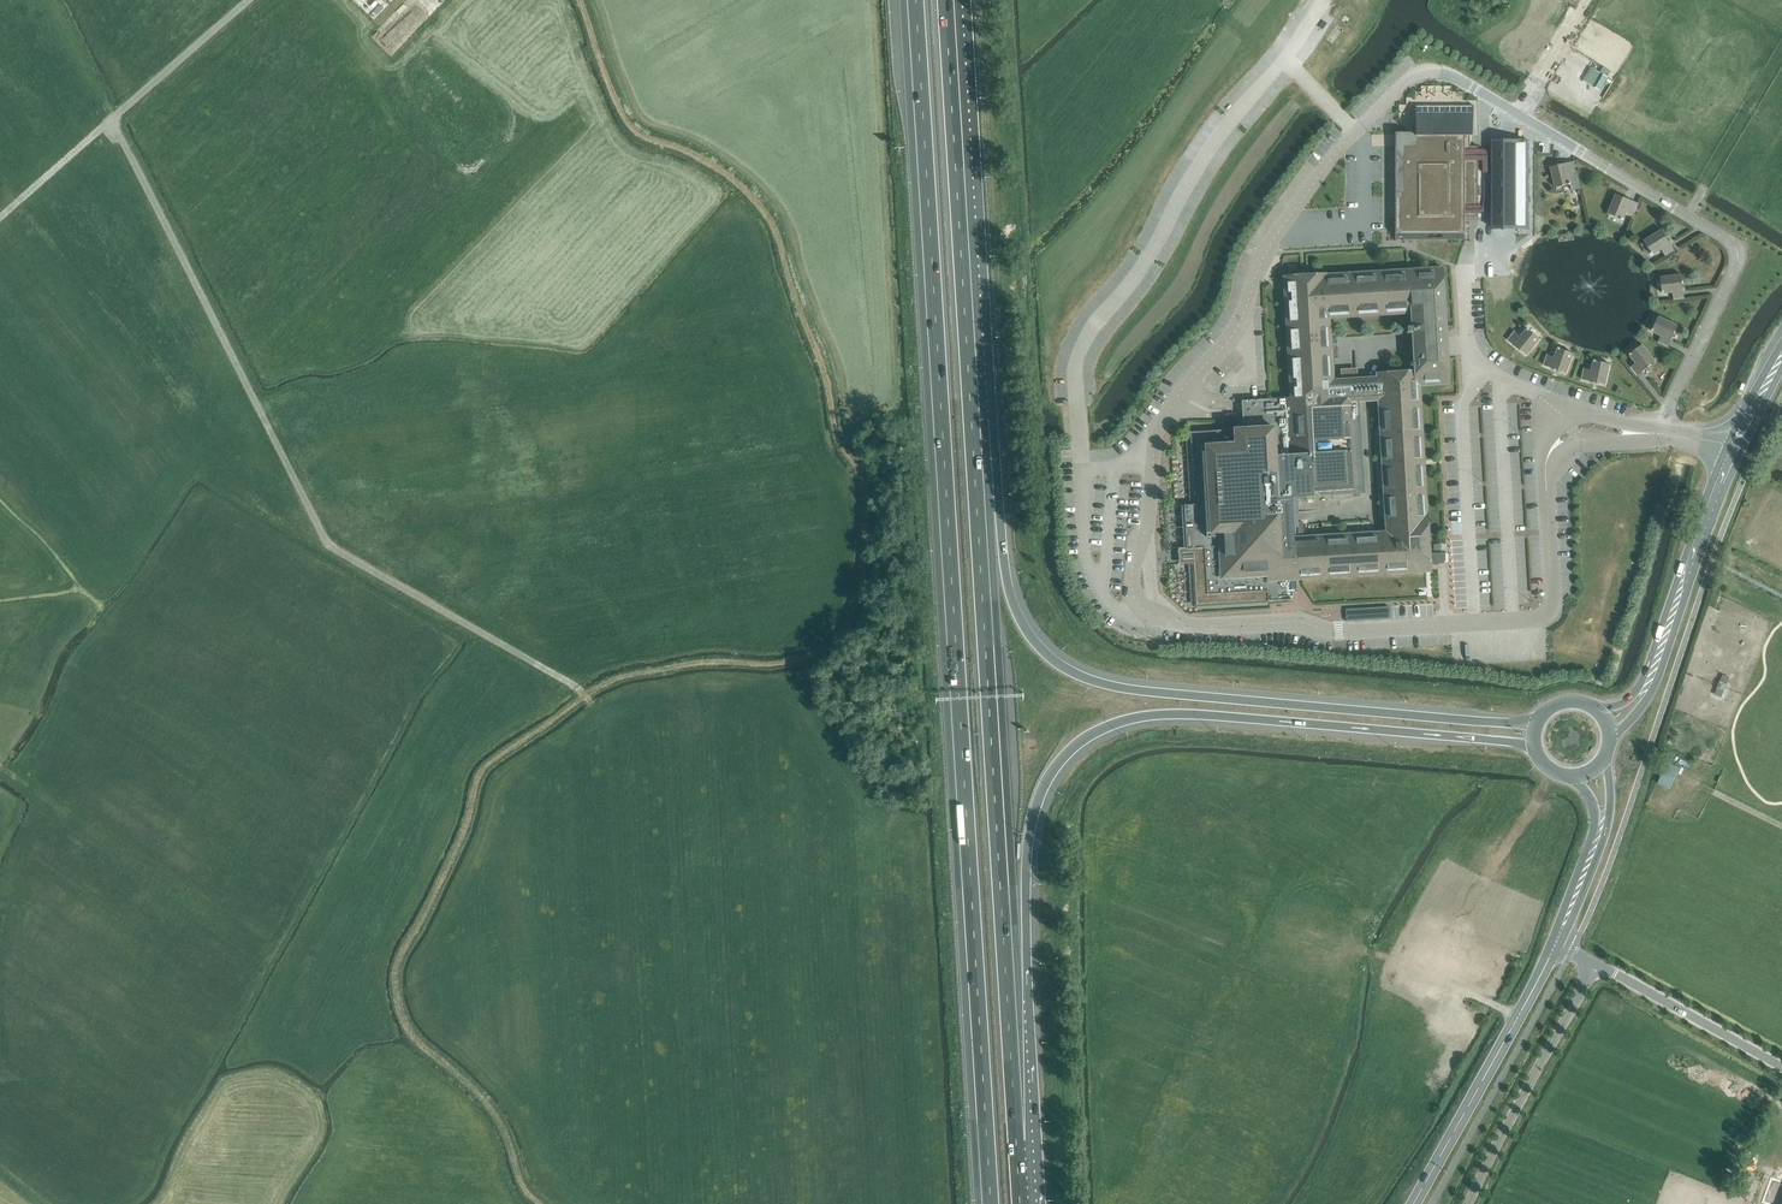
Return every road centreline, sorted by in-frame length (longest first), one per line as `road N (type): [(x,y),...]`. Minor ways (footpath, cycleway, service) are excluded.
road 1 (track): [(542,1203),(530,1196),(510,1135),(476,1088),(415,1038),(400,1007),(396,973),(459,851),(489,761),(615,678),(825,651),(856,598),(866,536),(862,476),(838,442),(828,382),(773,223),(730,176),(634,131),(580,0)]
road 2 (motorway): [(912,0),(987,1203)]
road 3 (track): [(593,703),(326,544),(113,120)]
road 4 (motorway): [(1538,723),(1165,693),(1069,669),(1029,634),(1014,605),(997,487),(975,422)]
road 5 (motorway): [(1007,980),(1033,814),(1063,756),(1108,726),(1189,714),(1535,745)]
road 6 (motorway): [(1007,980),(975,422)]
road 7 (motorway): [(975,422),(952,0)]
road 8 (secondary): [(1412,1203),(1556,943)]
road 9 (unclassified): [(1781,1067),(1556,943)]
road 10 (motorway): [(1020,1203),(1007,980)]
road 11 (track): [(113,120),(250,0)]
road 12 (tertiary): [(1678,599),(1735,445)]
road 13 (tertiary): [(1609,738),(1653,689),(1678,599)]
road 14 (secondary): [(1572,902),(1607,824),(1604,758)]
road 15 (track): [(0,219),(113,120)]
road 16 (tertiary): [(1678,599),(1639,685),(1619,704),(1594,708)]
road 17 (secondary): [(1569,775),(1594,812),(1572,902)]

